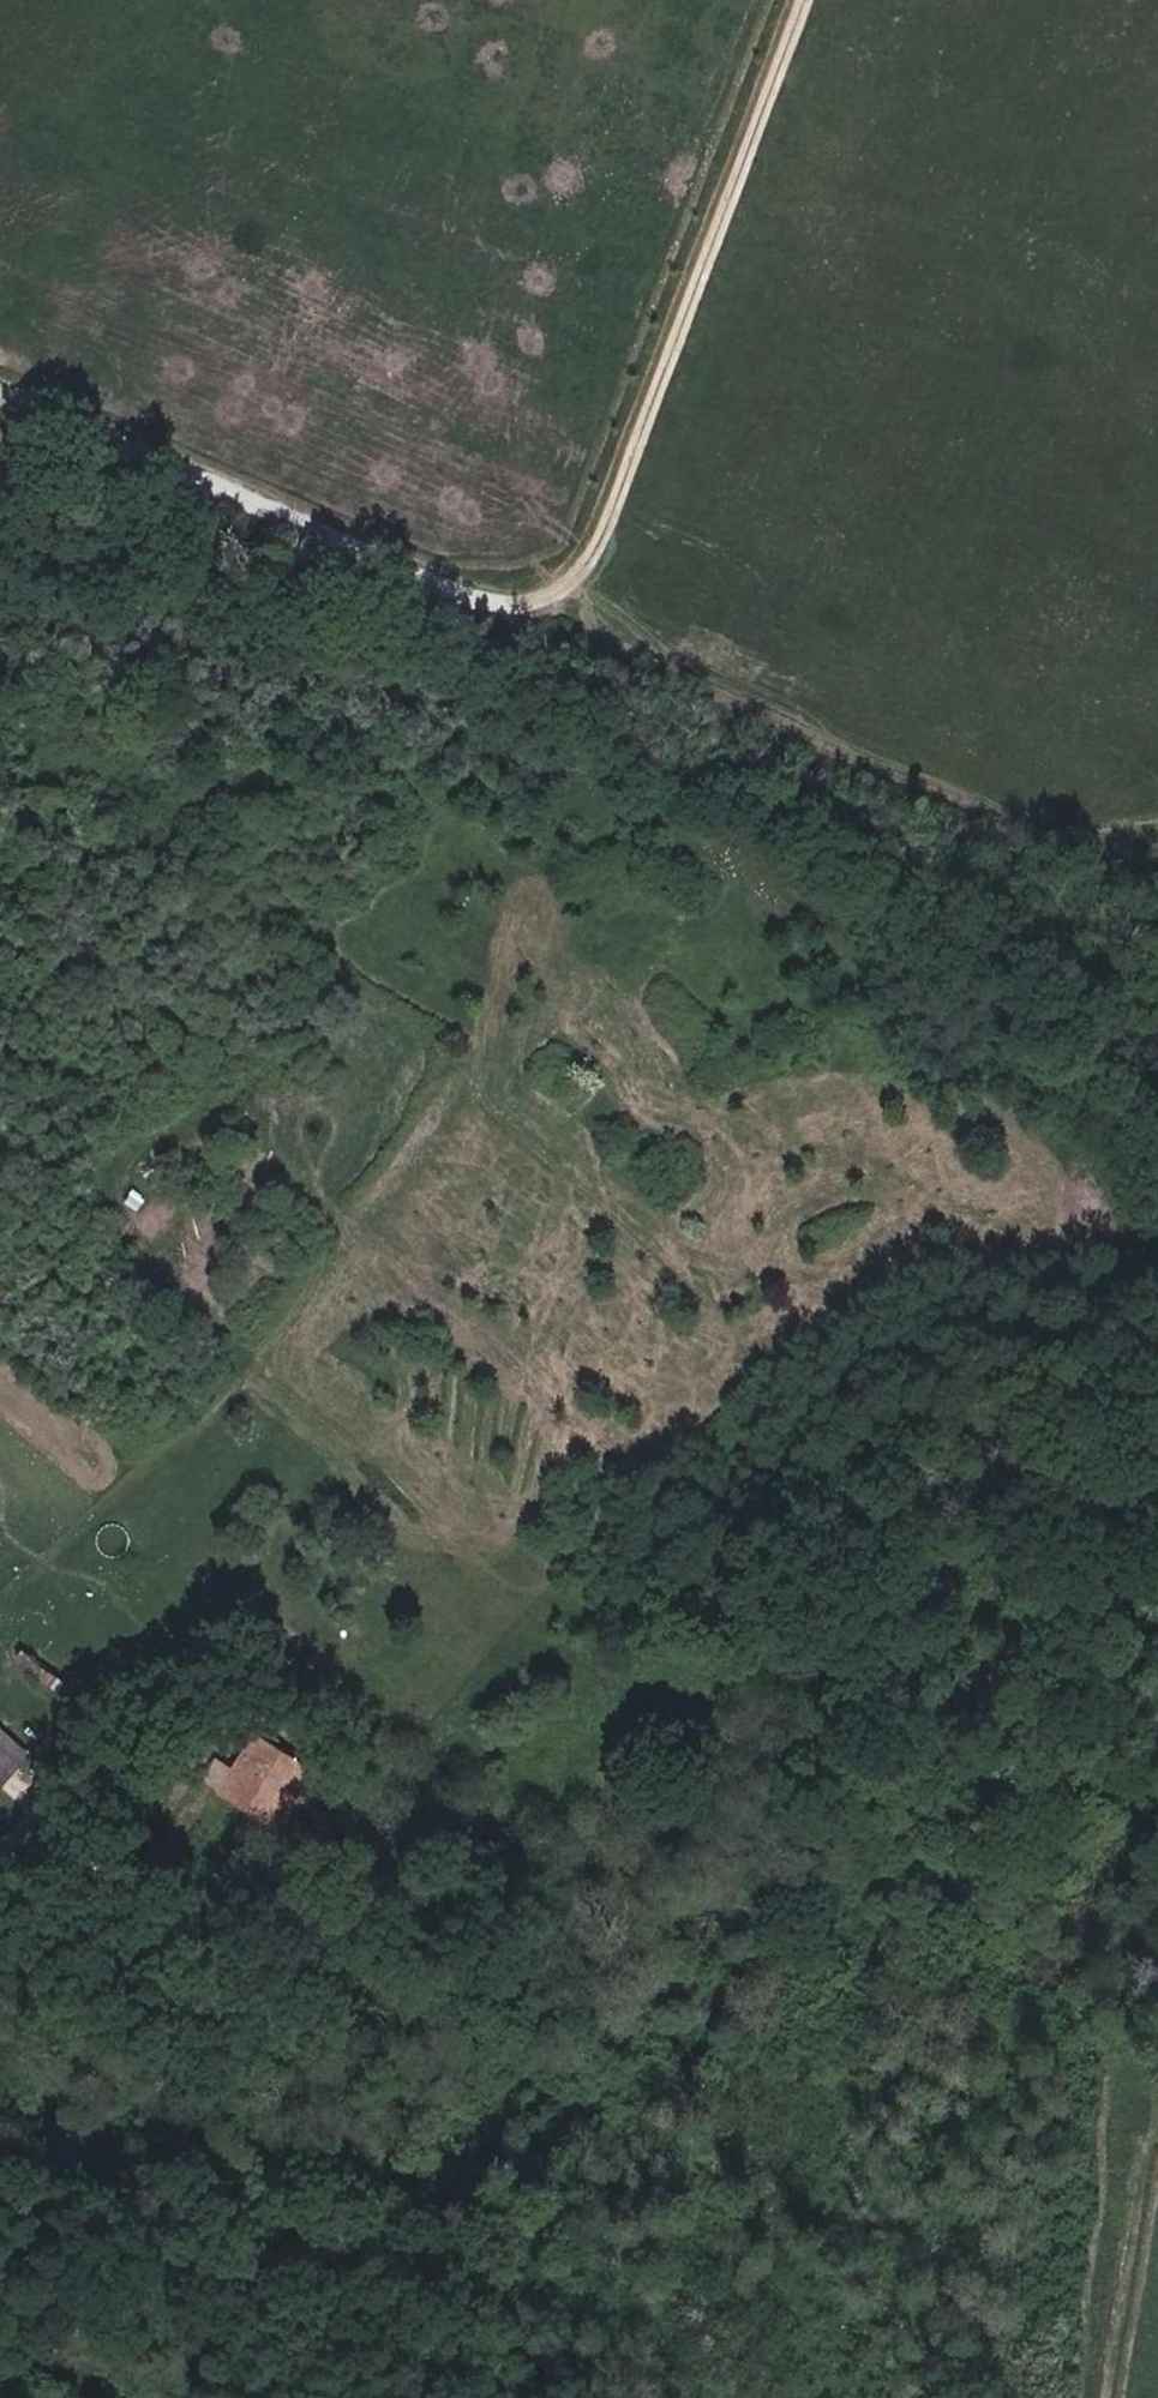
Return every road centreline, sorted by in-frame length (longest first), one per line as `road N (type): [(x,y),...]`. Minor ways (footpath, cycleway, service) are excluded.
road 1 (track): [(0,400),(425,586),(502,597),(540,584),(589,557),(812,0)]

